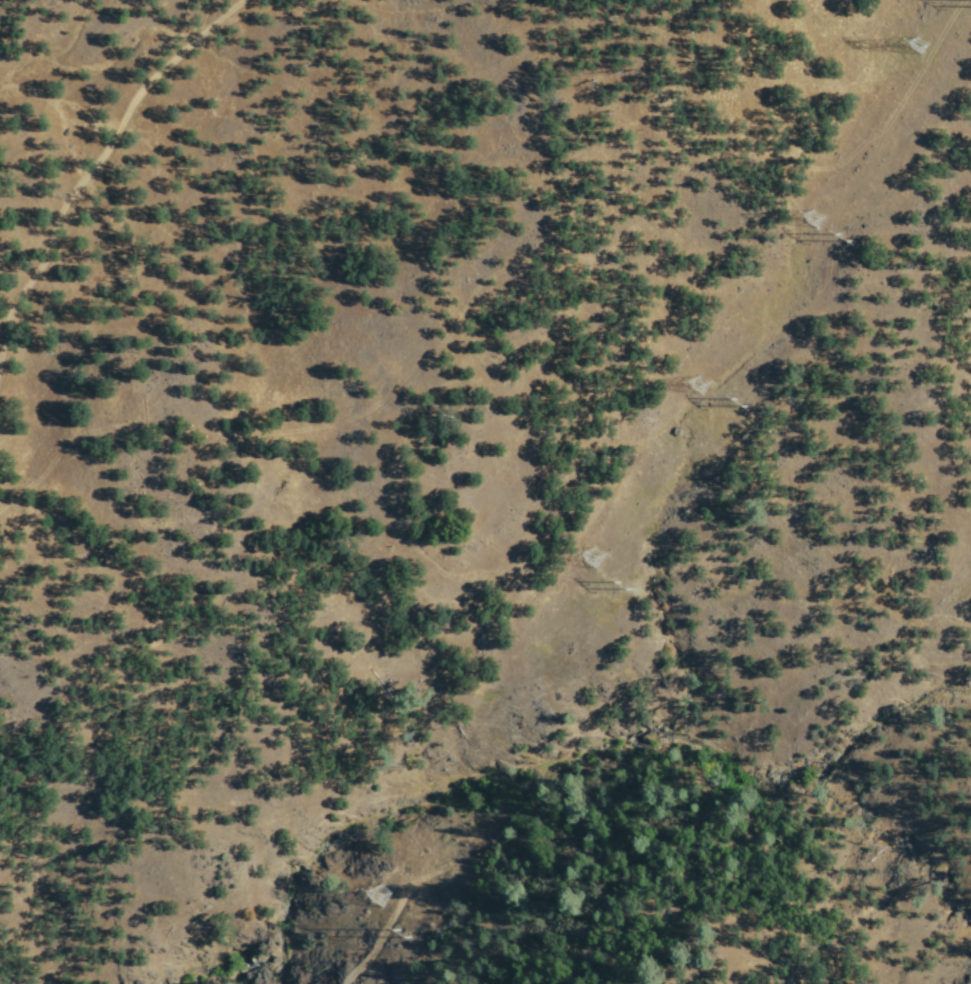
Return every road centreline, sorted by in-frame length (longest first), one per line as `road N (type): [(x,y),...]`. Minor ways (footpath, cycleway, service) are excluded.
road 1 (track): [(0,338),(57,212),(135,93),(238,0)]

